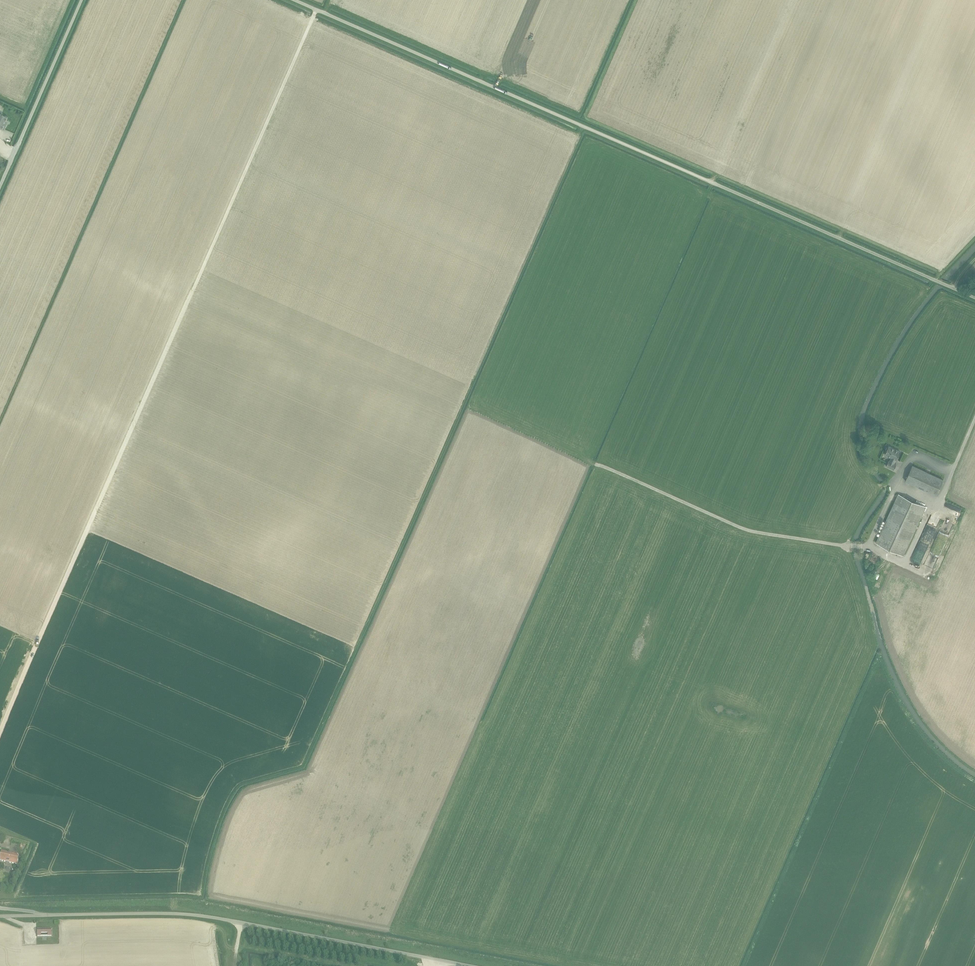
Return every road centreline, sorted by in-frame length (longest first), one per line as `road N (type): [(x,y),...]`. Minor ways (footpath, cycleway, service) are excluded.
road 1 (unclassified): [(974,298),(302,0)]
road 2 (unclassified): [(471,965),(178,914),(0,917)]
road 3 (unclassified): [(0,195),(85,0)]

